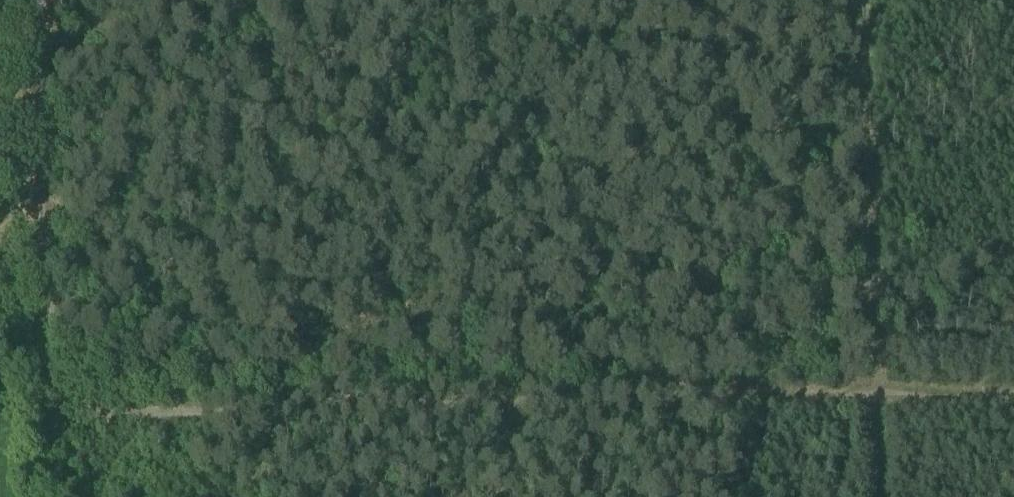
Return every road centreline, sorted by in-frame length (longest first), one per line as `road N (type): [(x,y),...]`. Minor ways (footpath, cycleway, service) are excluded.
road 1 (track): [(50,401),(80,413),(845,399)]
road 2 (track): [(35,0),(30,191),(50,299),(50,401)]
road 3 (track): [(862,0),(879,398)]
road 4 (track): [(879,398),(1013,396)]

